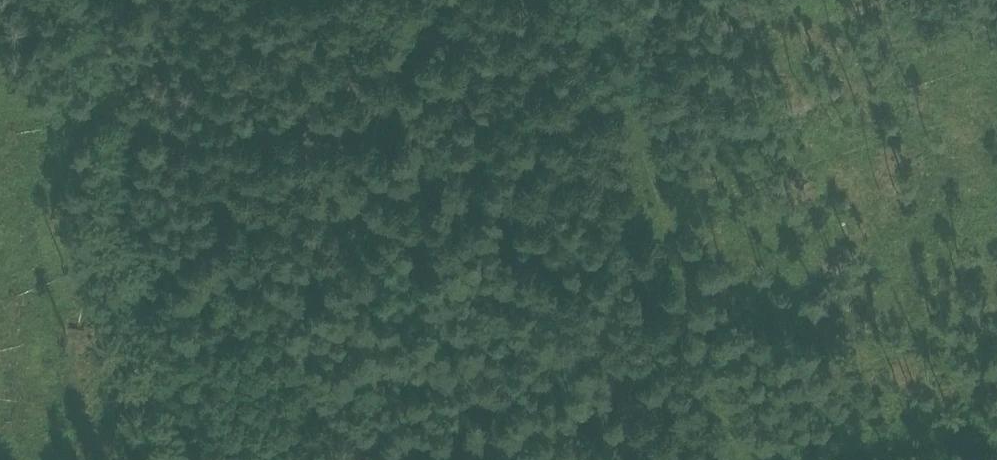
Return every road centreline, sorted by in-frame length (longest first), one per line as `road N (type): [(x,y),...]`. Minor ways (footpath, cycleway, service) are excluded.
road 1 (track): [(753,459),(598,0)]

